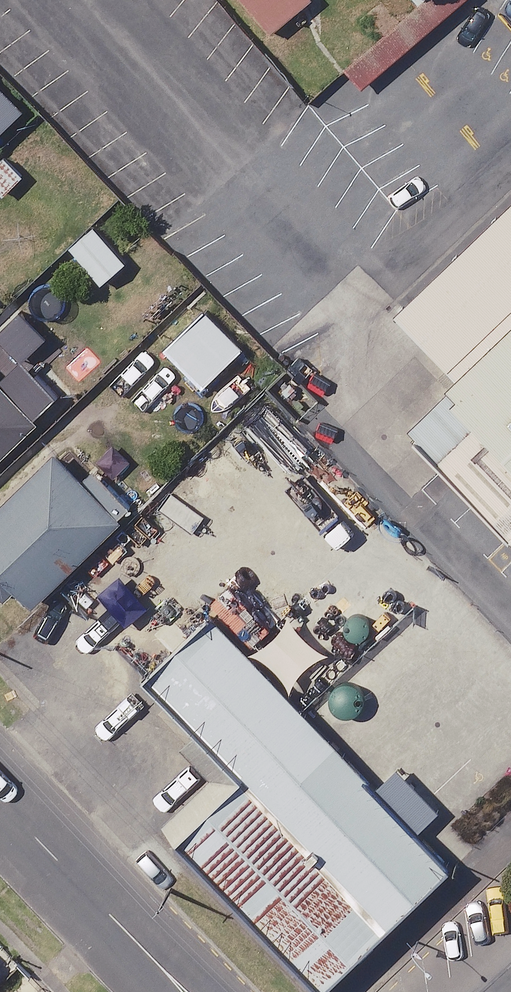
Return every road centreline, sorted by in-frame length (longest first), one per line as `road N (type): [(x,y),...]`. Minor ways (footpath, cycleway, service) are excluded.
road 1 (residential): [(0,800),(174,981)]

